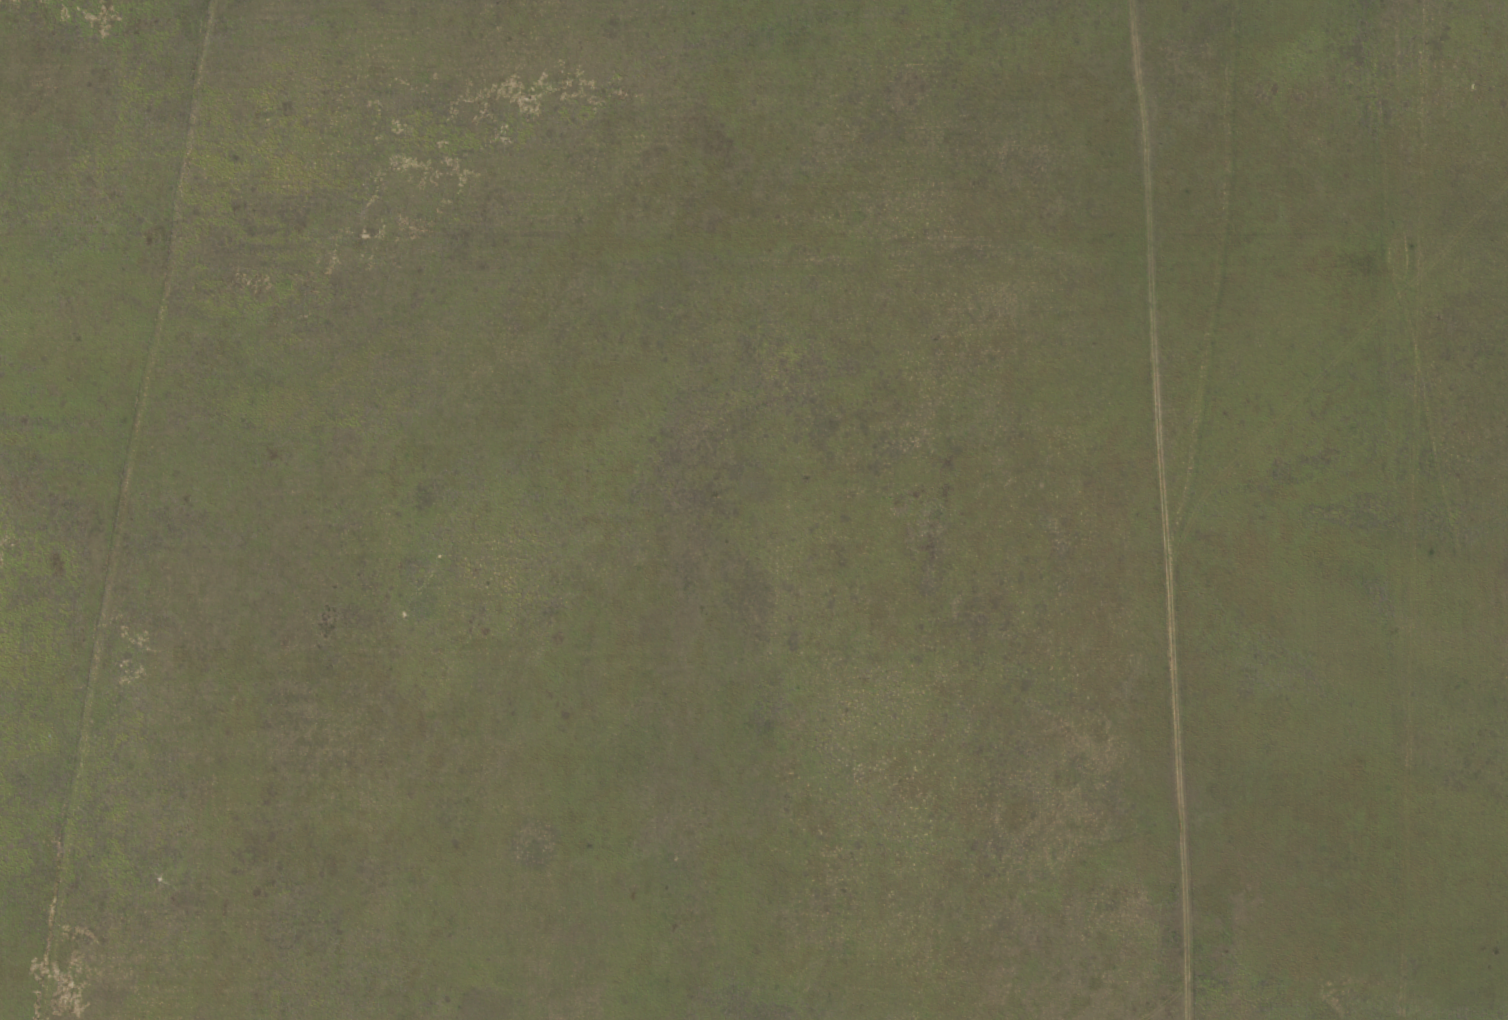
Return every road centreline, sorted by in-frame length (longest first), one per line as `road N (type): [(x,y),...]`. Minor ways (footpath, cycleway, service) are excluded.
road 1 (track): [(1157,1019),(1125,0)]

